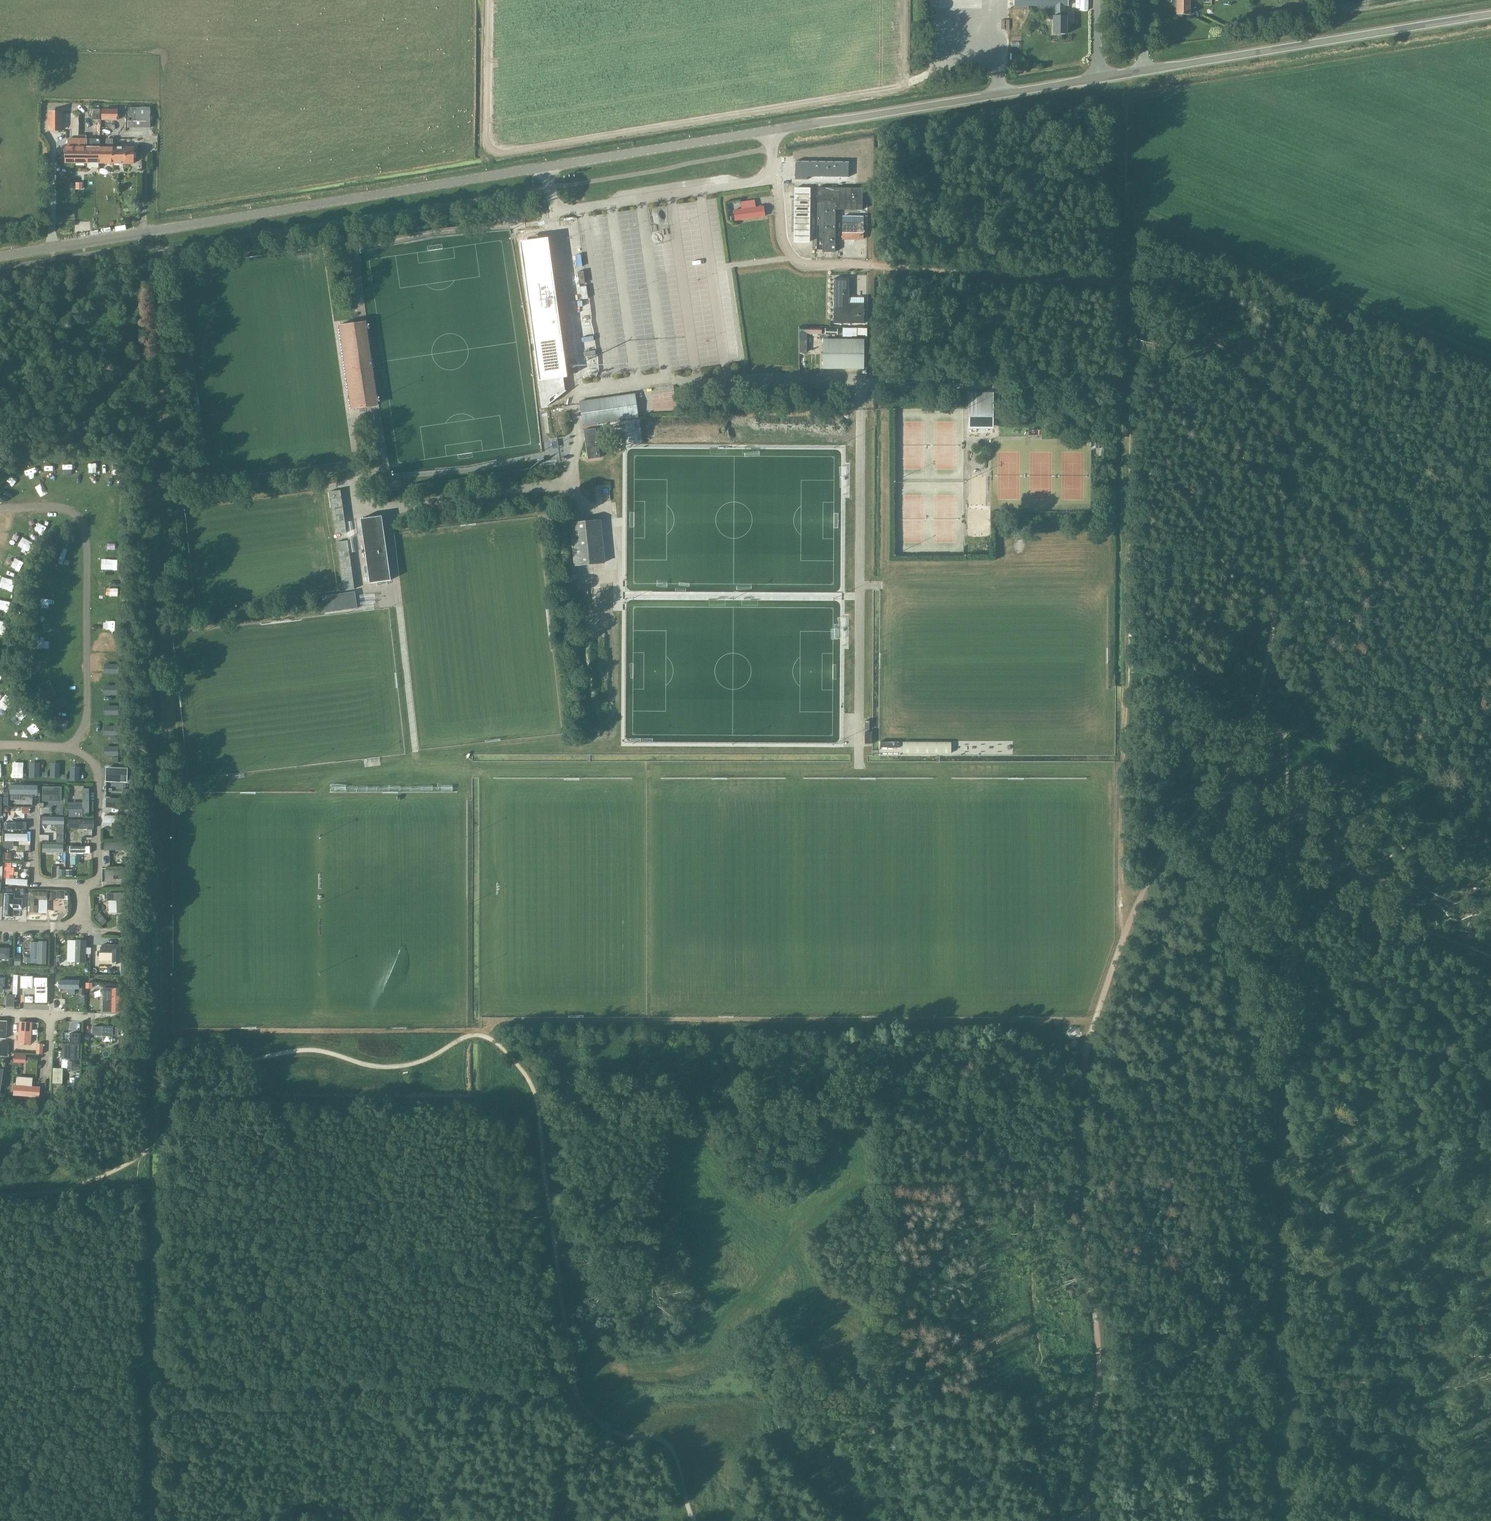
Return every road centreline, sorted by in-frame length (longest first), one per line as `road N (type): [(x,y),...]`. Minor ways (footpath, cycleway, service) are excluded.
road 1 (track): [(694,1520),(667,1444),(618,1434),(577,1398),(535,1094),(492,1040),(464,1037),(396,1067),(302,1050),(232,1065),(181,1083),(168,1128)]
road 2 (unclassified): [(0,256),(769,130)]
road 3 (unclassified): [(769,130),(1490,14)]
road 4 (unclassified): [(769,130),(781,234),(791,255),(806,265),(870,265)]
road 5 (track): [(137,1158),(69,1188),(0,1195)]

